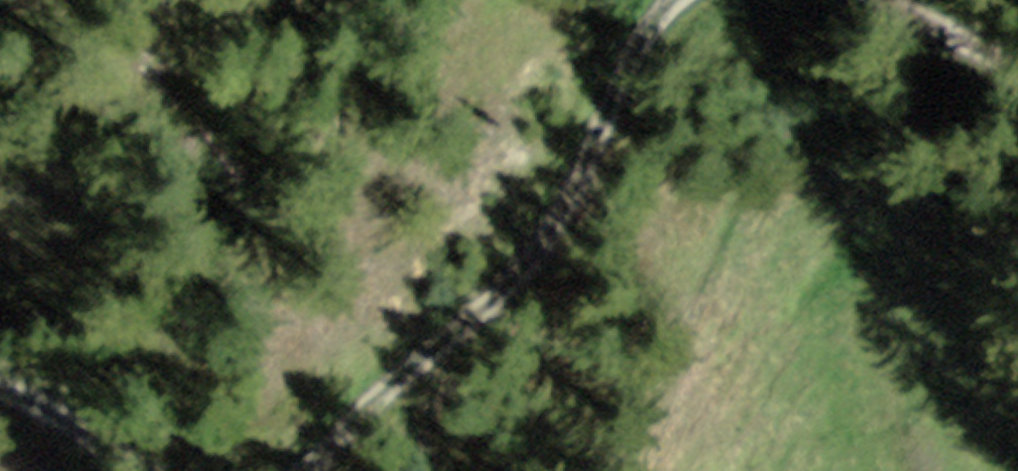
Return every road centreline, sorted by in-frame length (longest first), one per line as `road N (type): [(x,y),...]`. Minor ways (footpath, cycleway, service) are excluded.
road 1 (track): [(304,470),(509,288),(557,223),(648,25),(673,0)]
road 2 (track): [(0,390),(157,470)]
road 3 (track): [(896,0),(1017,78)]

